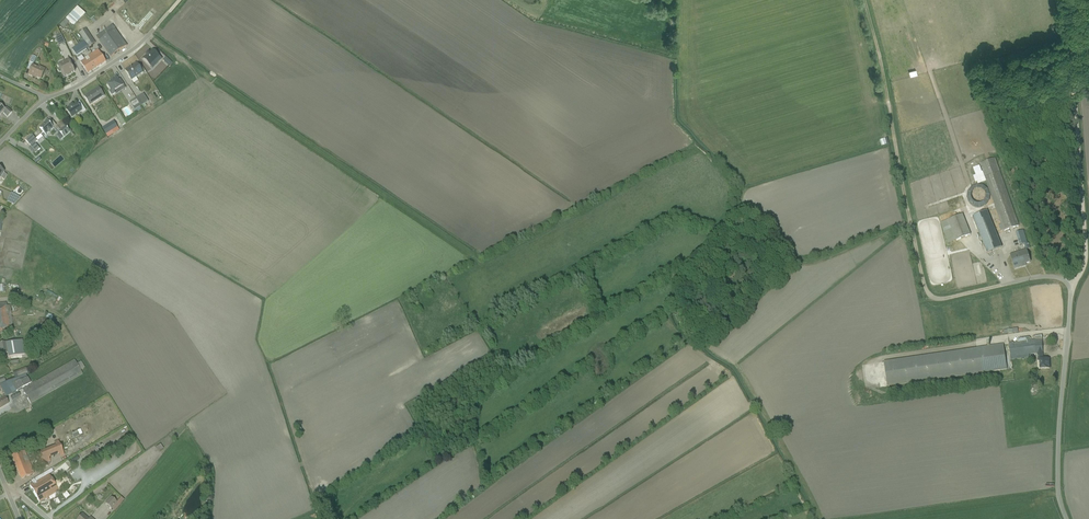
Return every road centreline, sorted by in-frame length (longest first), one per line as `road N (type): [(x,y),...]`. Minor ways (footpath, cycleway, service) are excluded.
road 1 (track): [(863,0),(927,293),(943,298),(1002,284)]
road 2 (unclassified): [(1002,284),(1050,276),(1070,286),(1057,476),(1066,518)]
road 3 (track): [(1059,0),(1087,253),(1070,286)]
road 4 (track): [(282,396),(323,518)]

